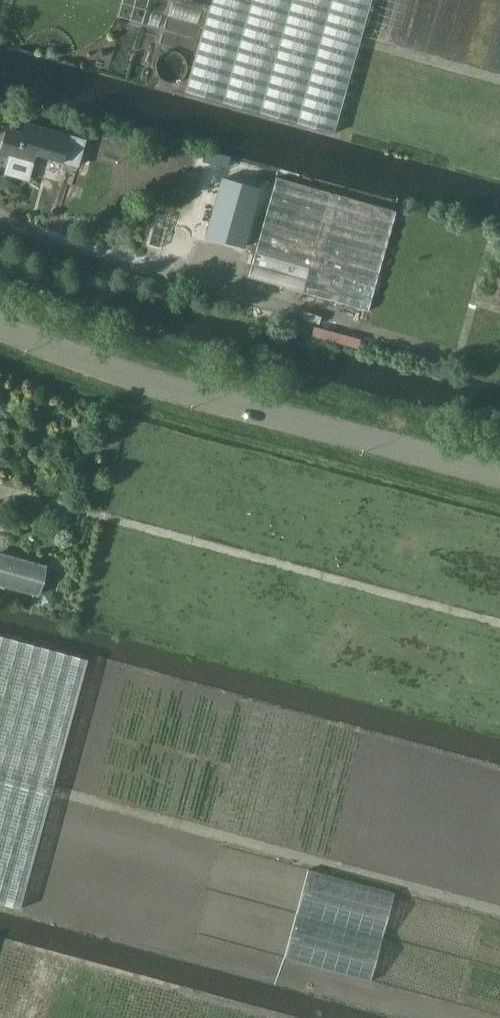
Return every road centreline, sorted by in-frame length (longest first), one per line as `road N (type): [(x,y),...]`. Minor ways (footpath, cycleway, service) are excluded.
road 1 (unclassified): [(499,475),(75,359),(0,326)]

